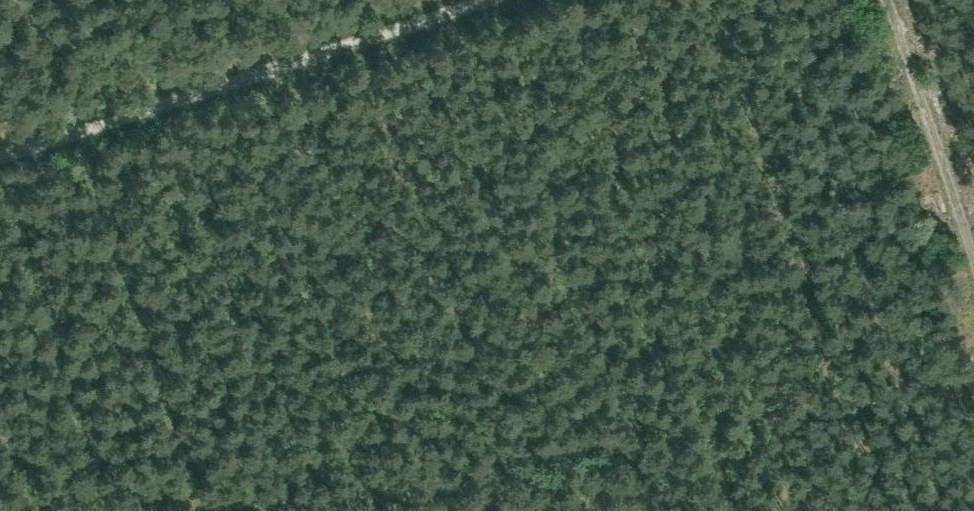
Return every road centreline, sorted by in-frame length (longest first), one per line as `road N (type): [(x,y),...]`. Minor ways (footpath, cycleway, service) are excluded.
road 1 (track): [(0,143),(438,0)]
road 2 (track): [(973,278),(879,0)]

